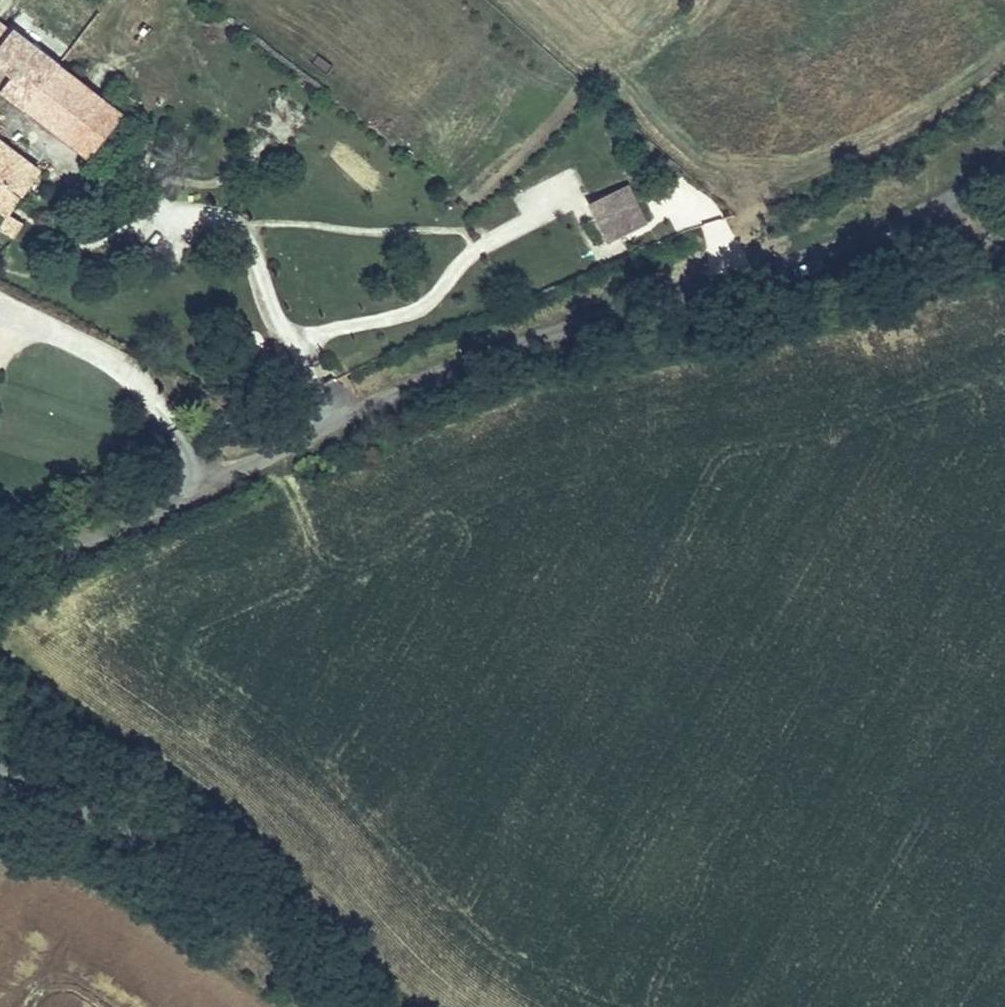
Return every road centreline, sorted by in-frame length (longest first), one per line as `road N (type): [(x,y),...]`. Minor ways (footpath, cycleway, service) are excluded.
road 1 (residential): [(0,775),(113,826),(218,890),(343,1006)]

